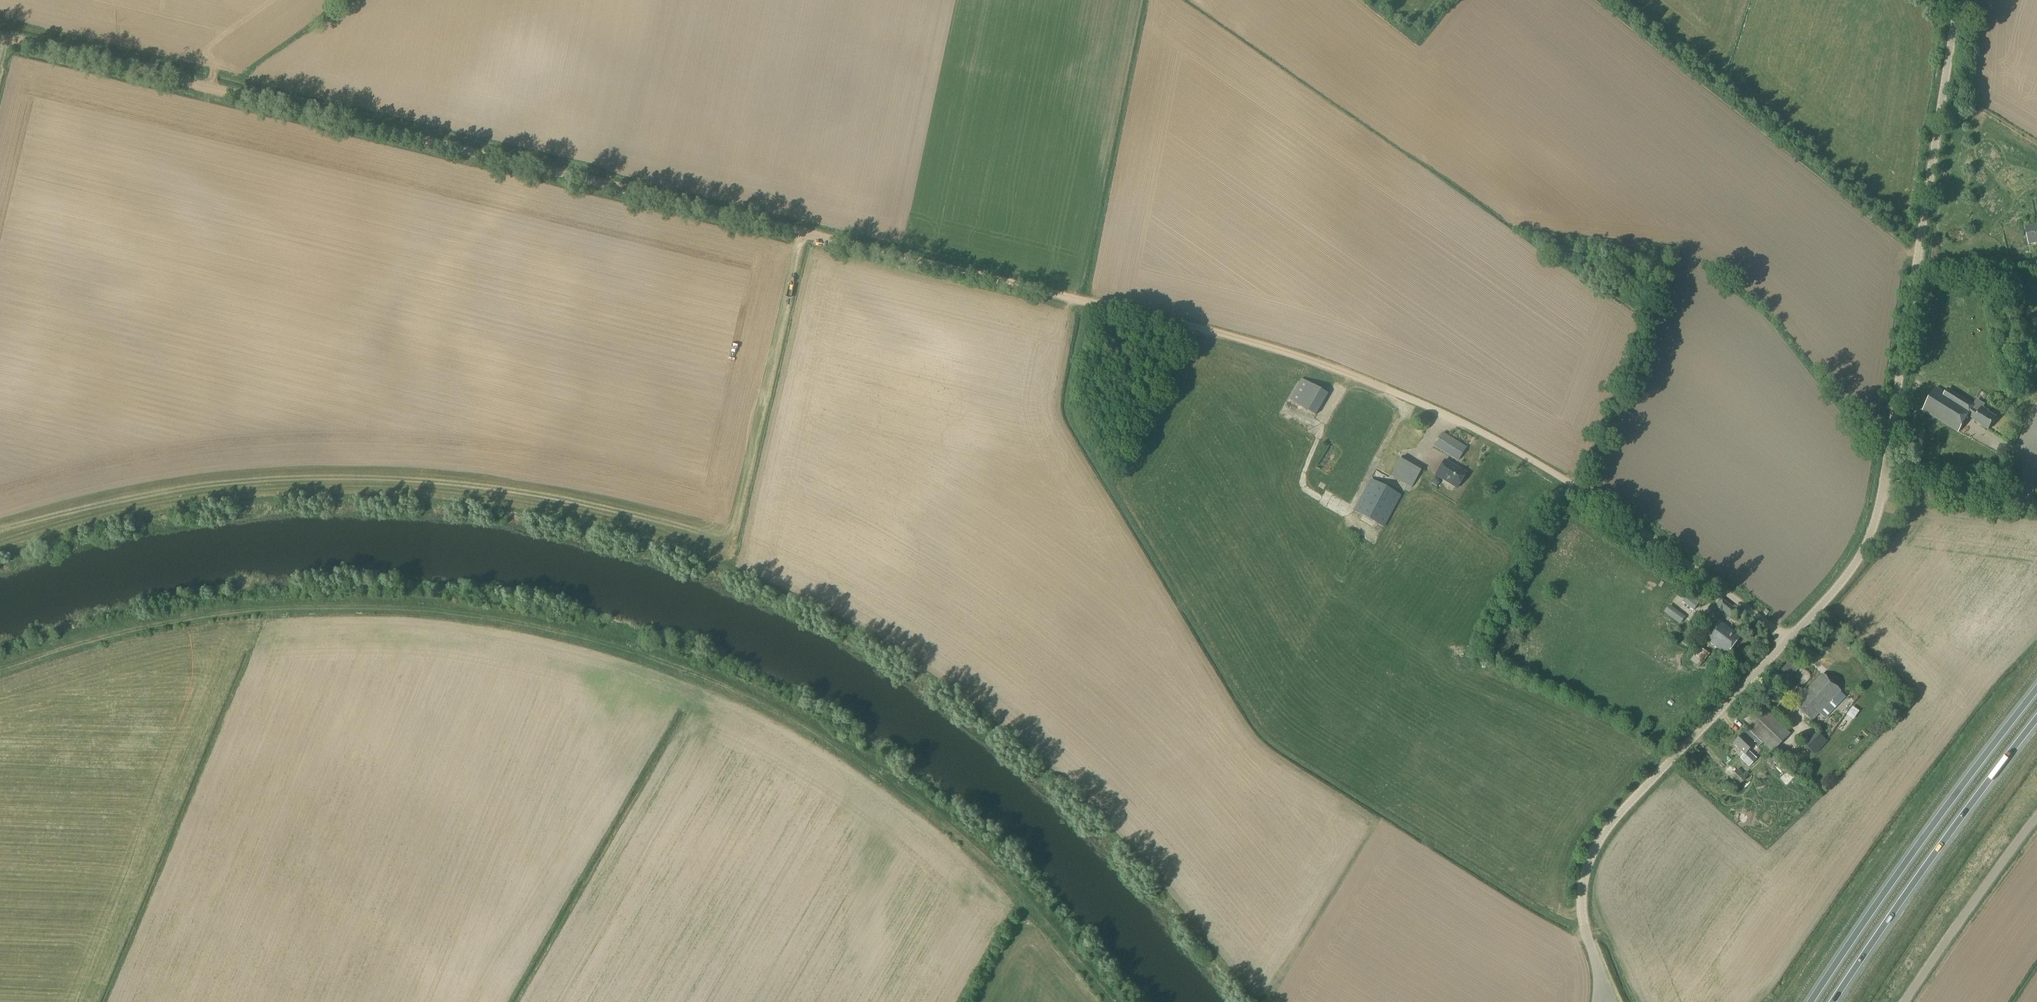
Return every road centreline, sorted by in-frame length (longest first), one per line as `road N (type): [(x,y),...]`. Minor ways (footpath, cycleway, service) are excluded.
road 1 (track): [(1384,388),(1283,353),(0,36)]
road 2 (track): [(1112,1001),(1000,872),(884,779),(748,698),(632,651),(478,618),(265,611),(158,625),(0,670)]
road 3 (unclassified): [(1884,484),(1959,0)]
road 4 (unclassified): [(1788,640),(1601,503),(1468,426),(1384,388)]
road 5 (unclassified): [(1600,975),(1581,907),(1591,855),(1617,817),(1788,640)]
road 6 (trunk): [(2036,689),(1808,1001)]
road 7 (trunk): [(1835,1001),(2036,722)]
road 8 (unclassified): [(1903,1001),(2036,817)]
road 9 (unclassified): [(1788,640),(1866,547),(1884,484)]
road 10 (unclassified): [(2026,506),(1884,484)]

